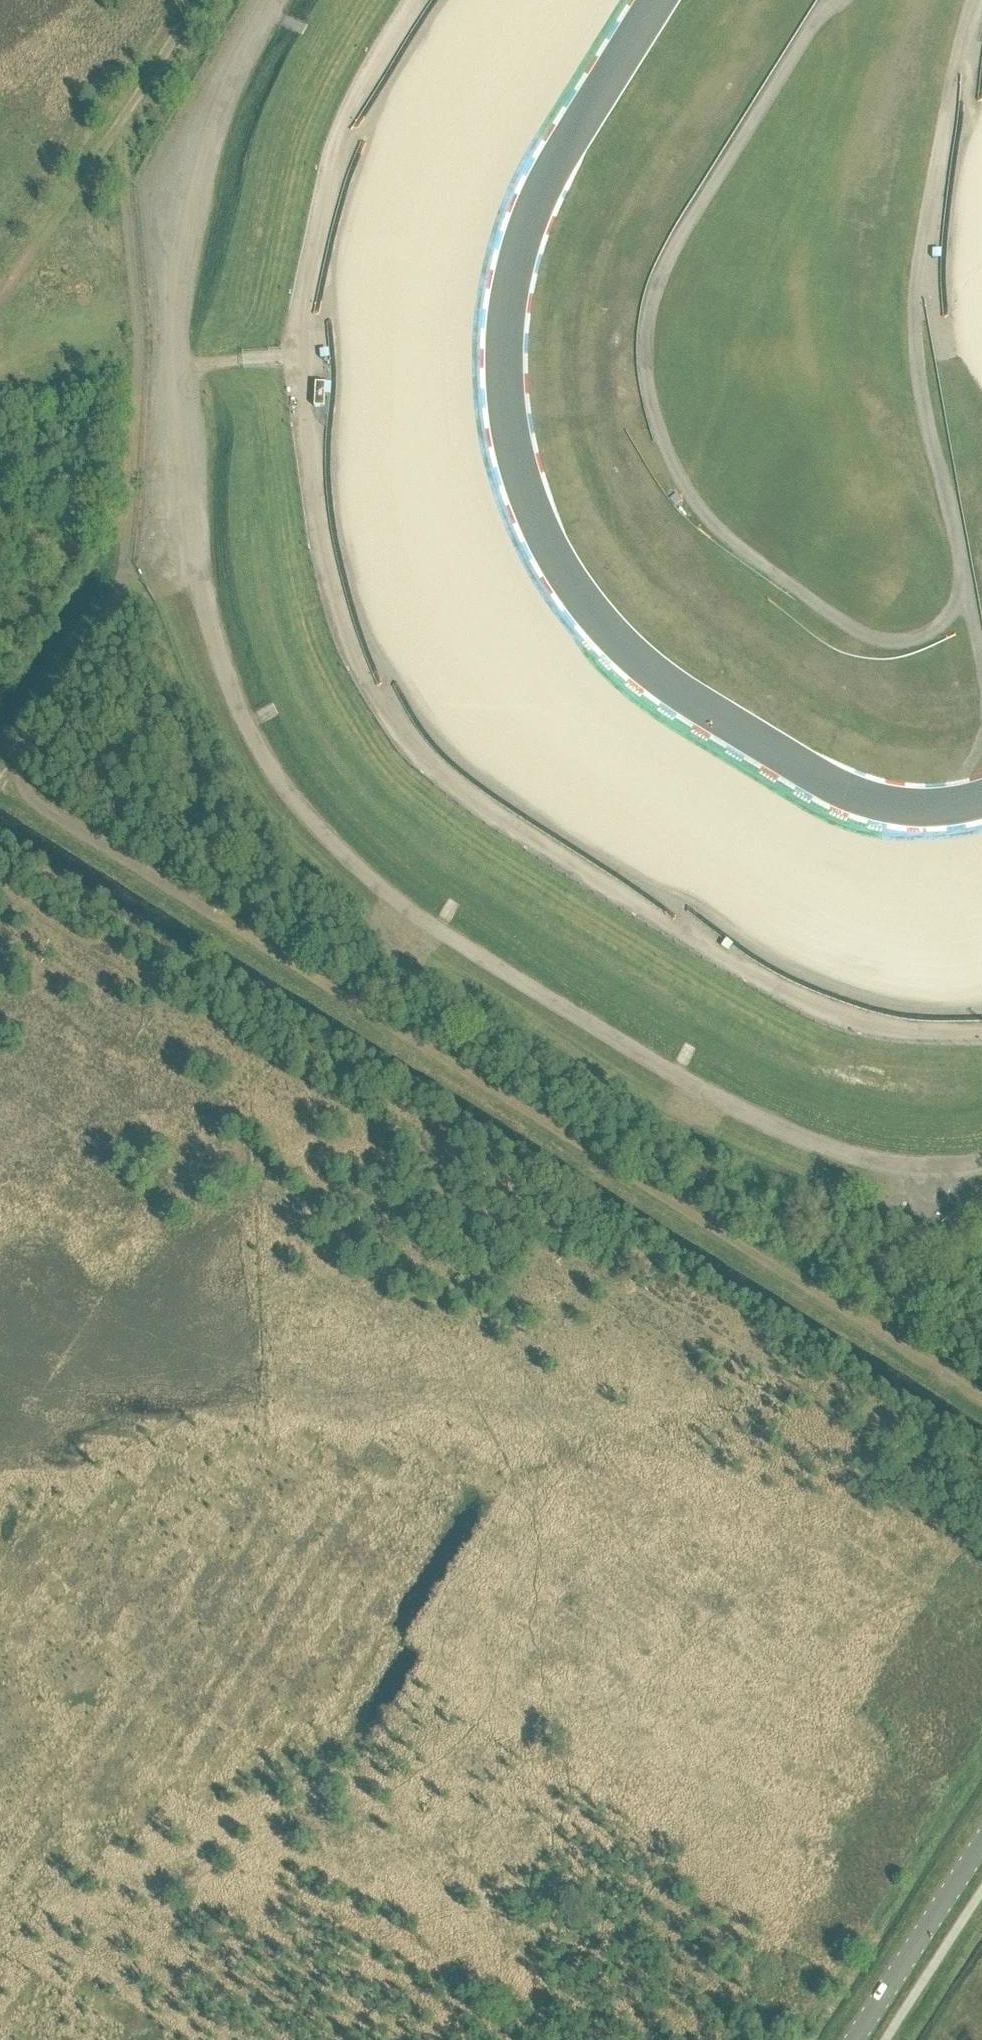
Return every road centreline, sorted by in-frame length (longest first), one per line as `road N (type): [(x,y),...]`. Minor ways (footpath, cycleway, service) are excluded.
road 1 (track): [(123,125),(143,379),(130,568),(112,610),(28,738),(24,785),(981,1399)]
road 2 (track): [(0,303),(205,0)]
road 3 (tertiary): [(856,2039),(981,1844)]

